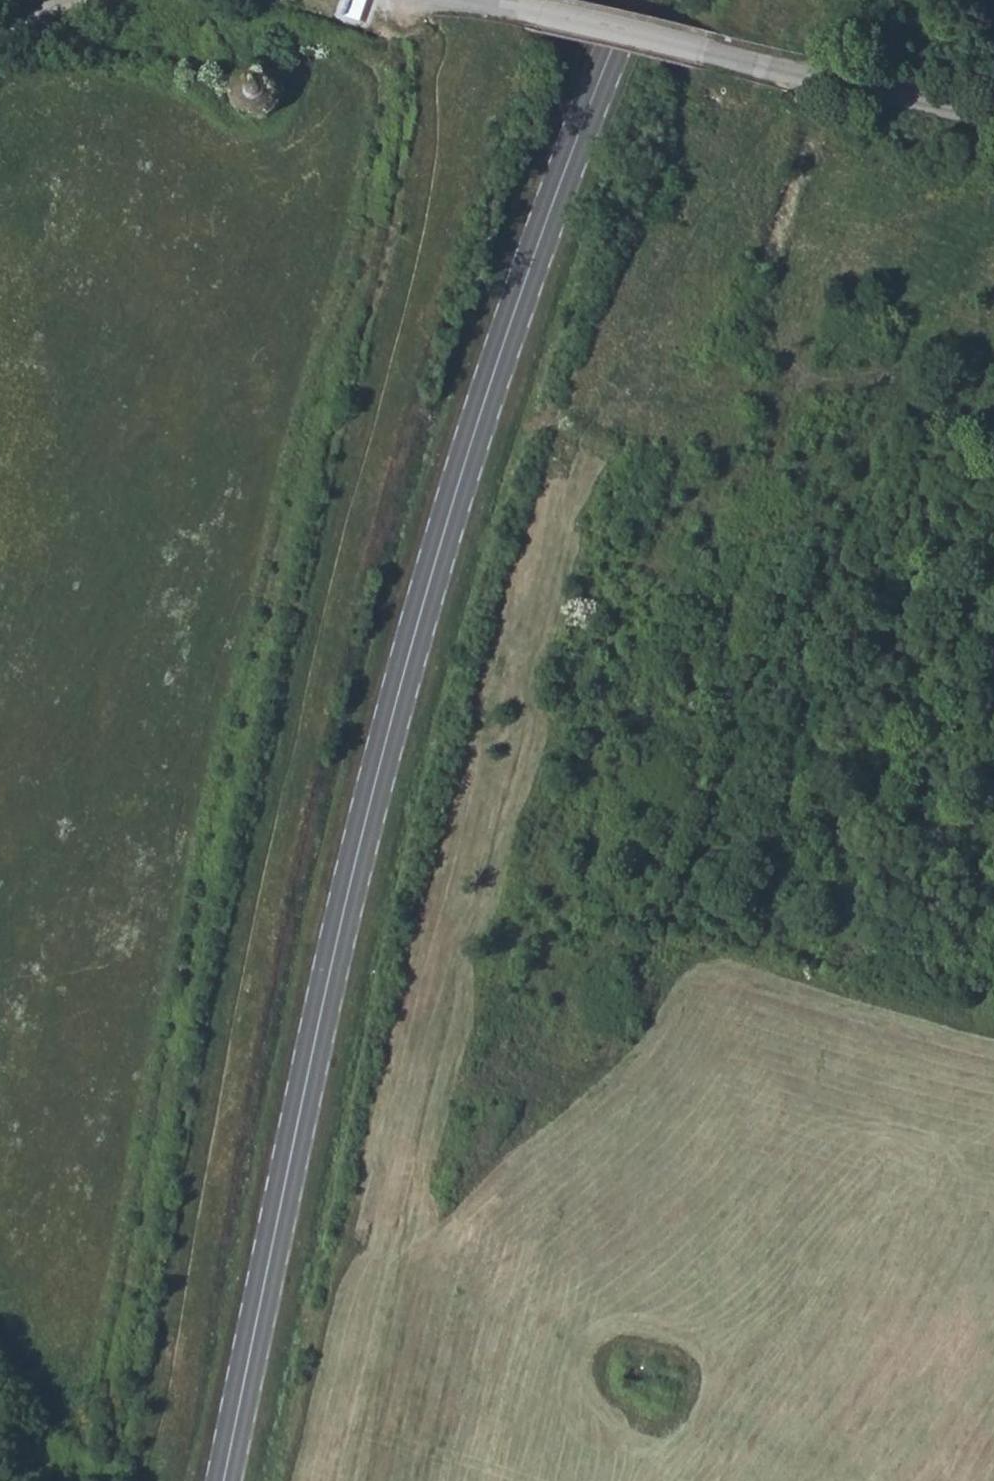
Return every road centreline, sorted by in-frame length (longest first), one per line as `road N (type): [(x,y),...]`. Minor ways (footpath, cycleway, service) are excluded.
road 1 (secondary): [(634,0),(522,287),(421,608),(330,964),(224,1480)]
road 2 (unclassified): [(993,117),(482,0)]

